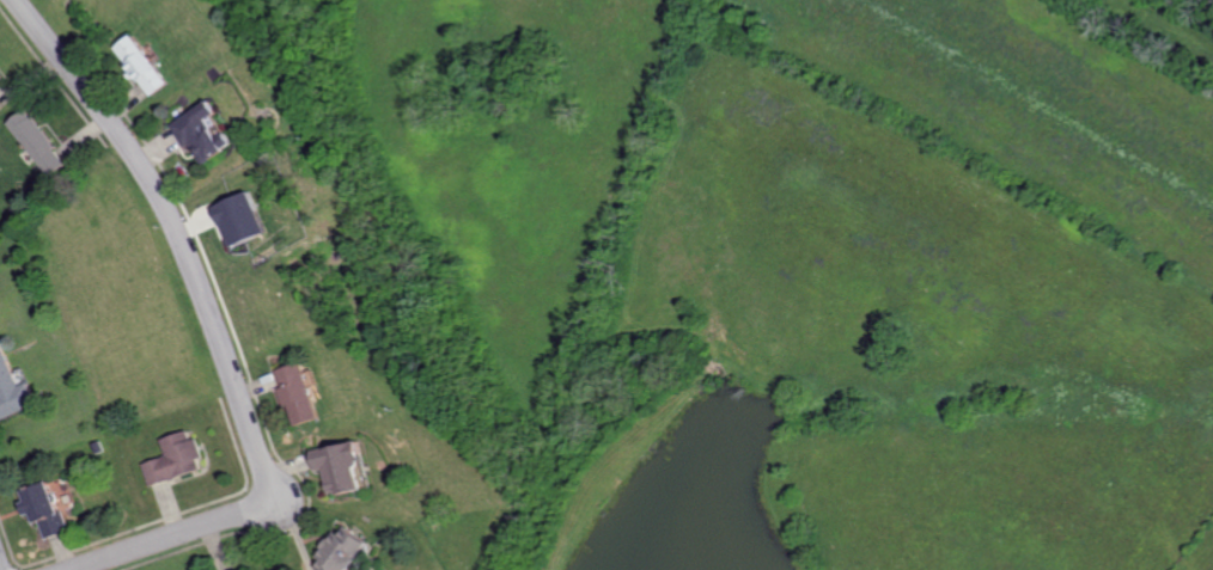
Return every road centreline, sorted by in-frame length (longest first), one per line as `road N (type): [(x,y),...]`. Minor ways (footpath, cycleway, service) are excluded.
road 1 (residential): [(21,0),(165,194),(194,252),(282,504)]
road 2 (residential): [(282,504),(87,569)]

